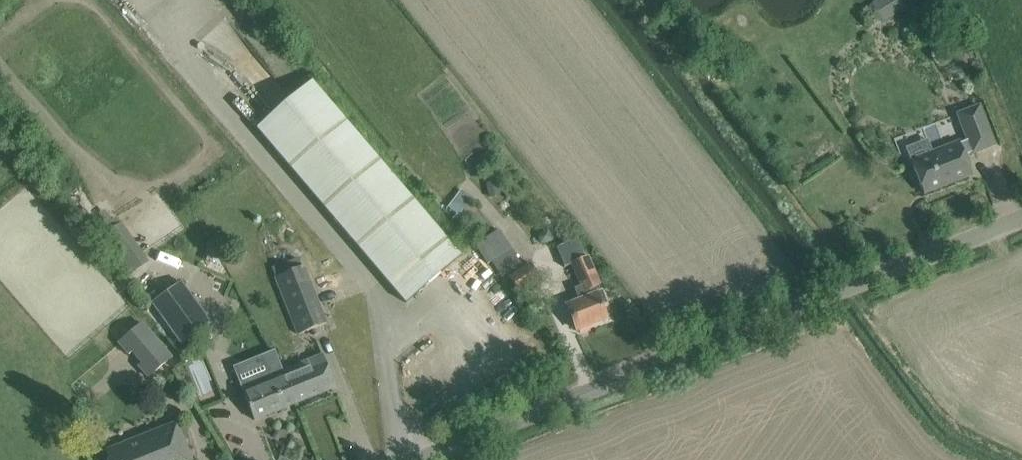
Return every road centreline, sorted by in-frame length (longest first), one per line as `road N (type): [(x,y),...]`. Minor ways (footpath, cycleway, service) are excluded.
road 1 (unclassified): [(416,459),(1021,220)]

